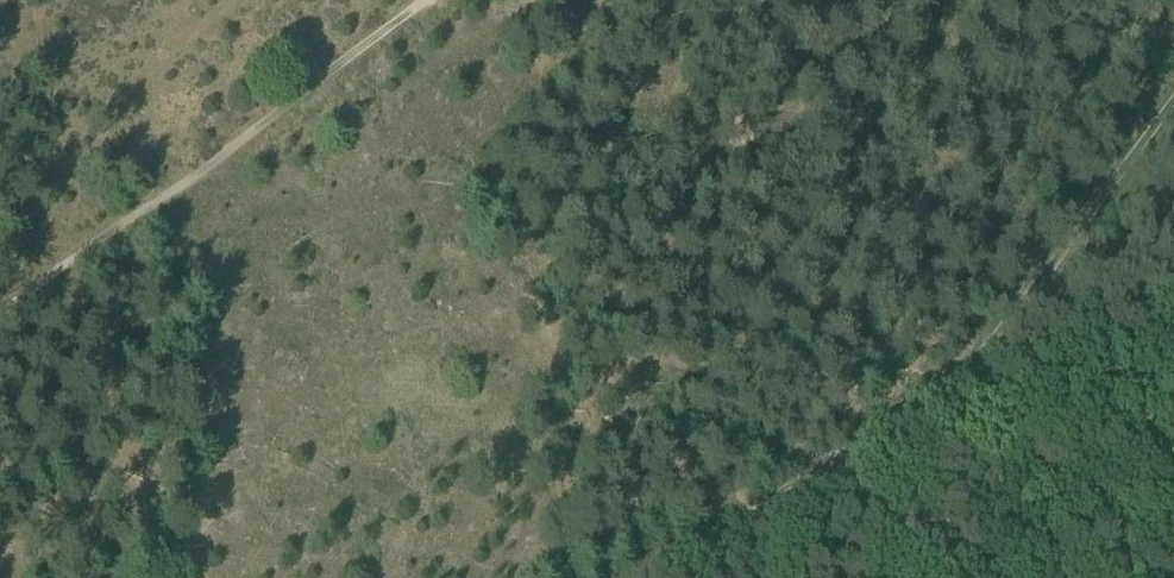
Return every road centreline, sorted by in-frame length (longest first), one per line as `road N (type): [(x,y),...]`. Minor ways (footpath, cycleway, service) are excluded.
road 1 (track): [(1173,104),(980,321),(829,454),(669,577)]
road 2 (track): [(0,326),(85,251),(426,0)]

